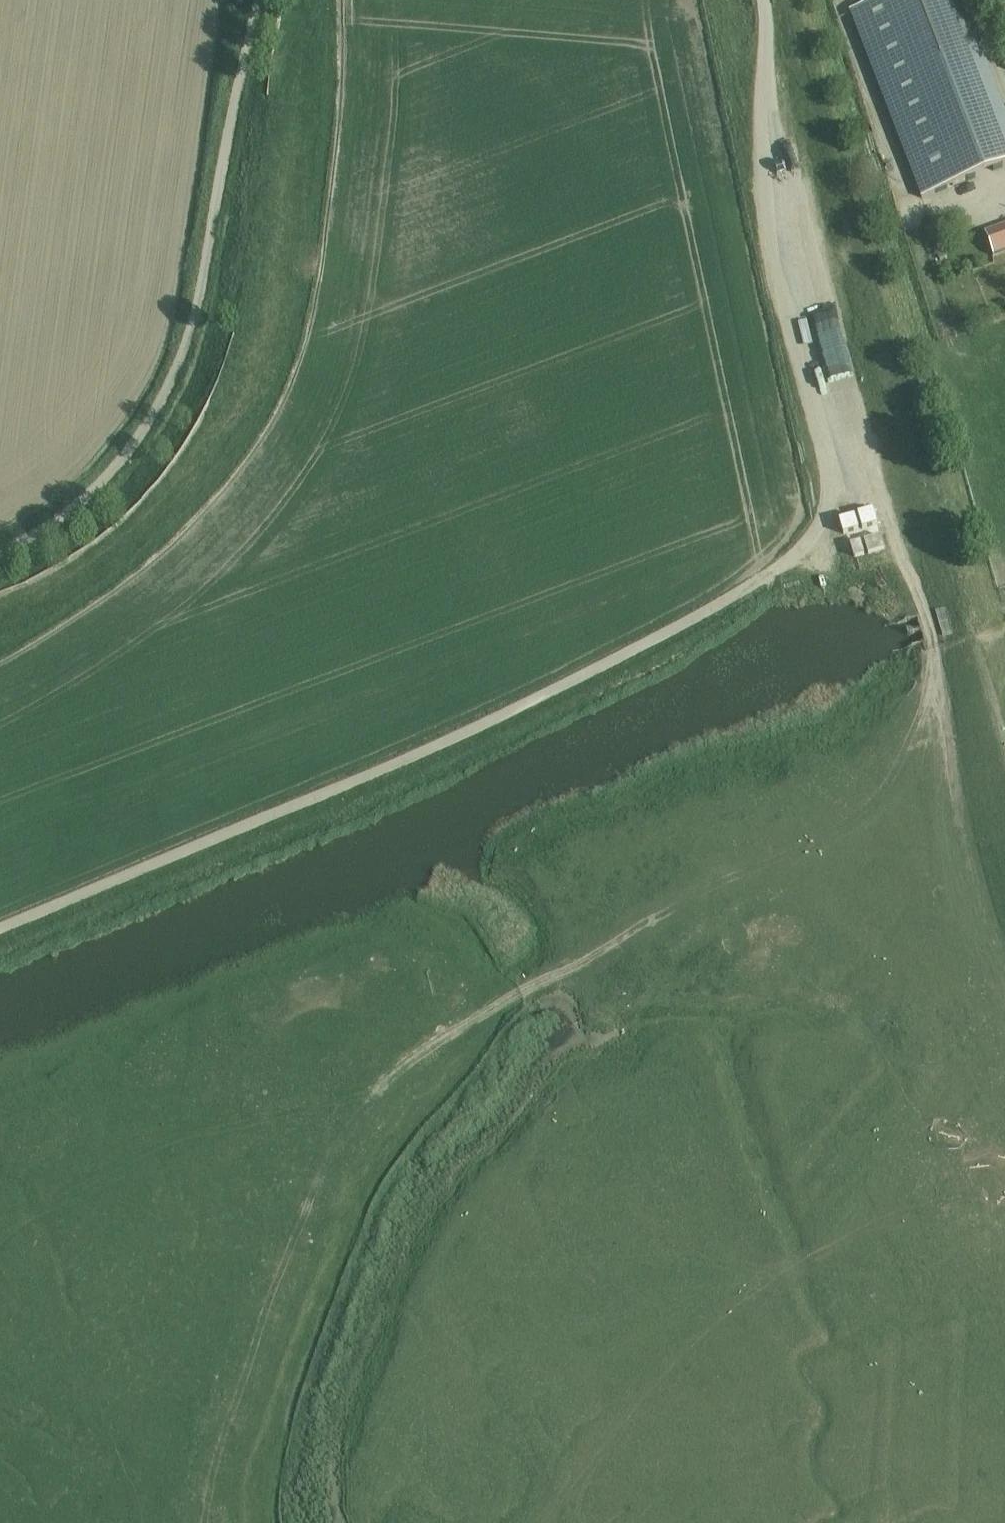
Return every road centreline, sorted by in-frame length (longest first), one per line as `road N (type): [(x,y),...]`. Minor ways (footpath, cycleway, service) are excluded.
road 1 (unclassified): [(0,553),(73,512),(110,479),(178,373),(198,316),(259,0)]
road 2 (track): [(936,739),(934,630),(920,588),(881,512),(853,482),(834,475)]

